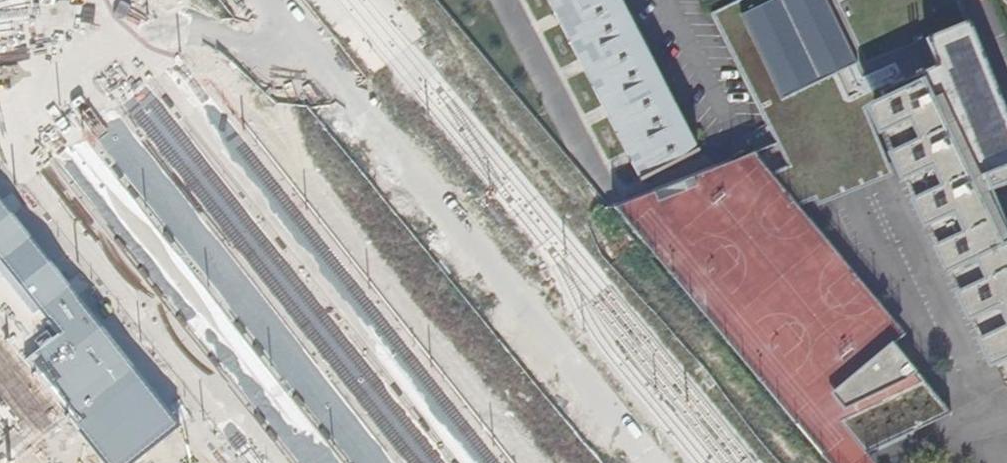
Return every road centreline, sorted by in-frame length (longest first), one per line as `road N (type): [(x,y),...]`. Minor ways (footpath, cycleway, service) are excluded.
road 1 (tertiary): [(668,462),(275,0)]

